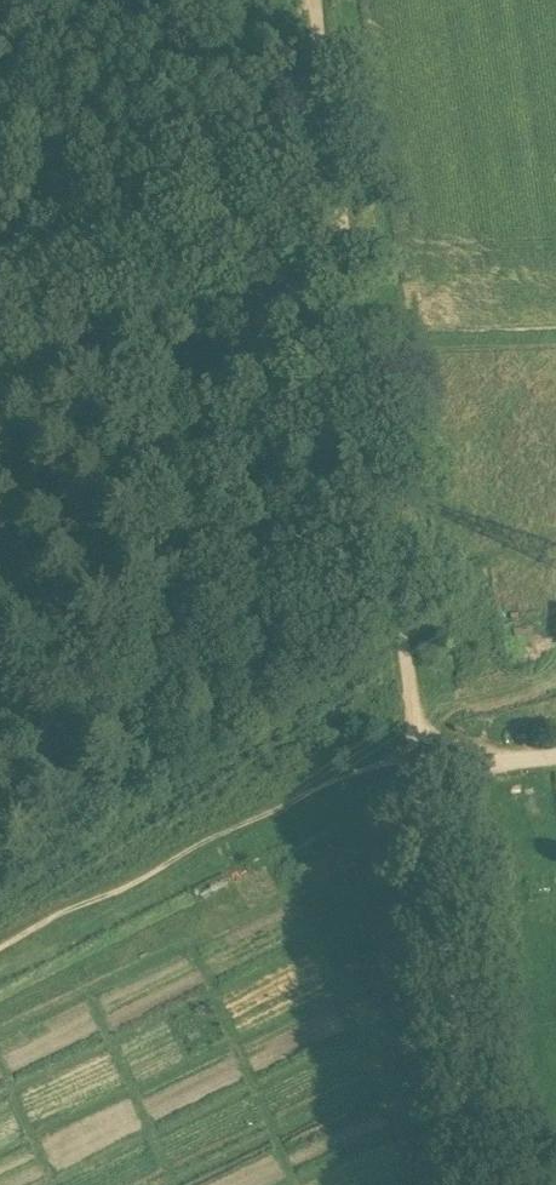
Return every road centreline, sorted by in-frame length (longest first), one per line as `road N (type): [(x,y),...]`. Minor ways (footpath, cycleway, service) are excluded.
road 1 (track): [(422,764),(333,184)]
road 2 (track): [(422,764),(480,1184)]
road 3 (track): [(333,184),(312,0)]
road 4 (track): [(555,756),(422,764)]

